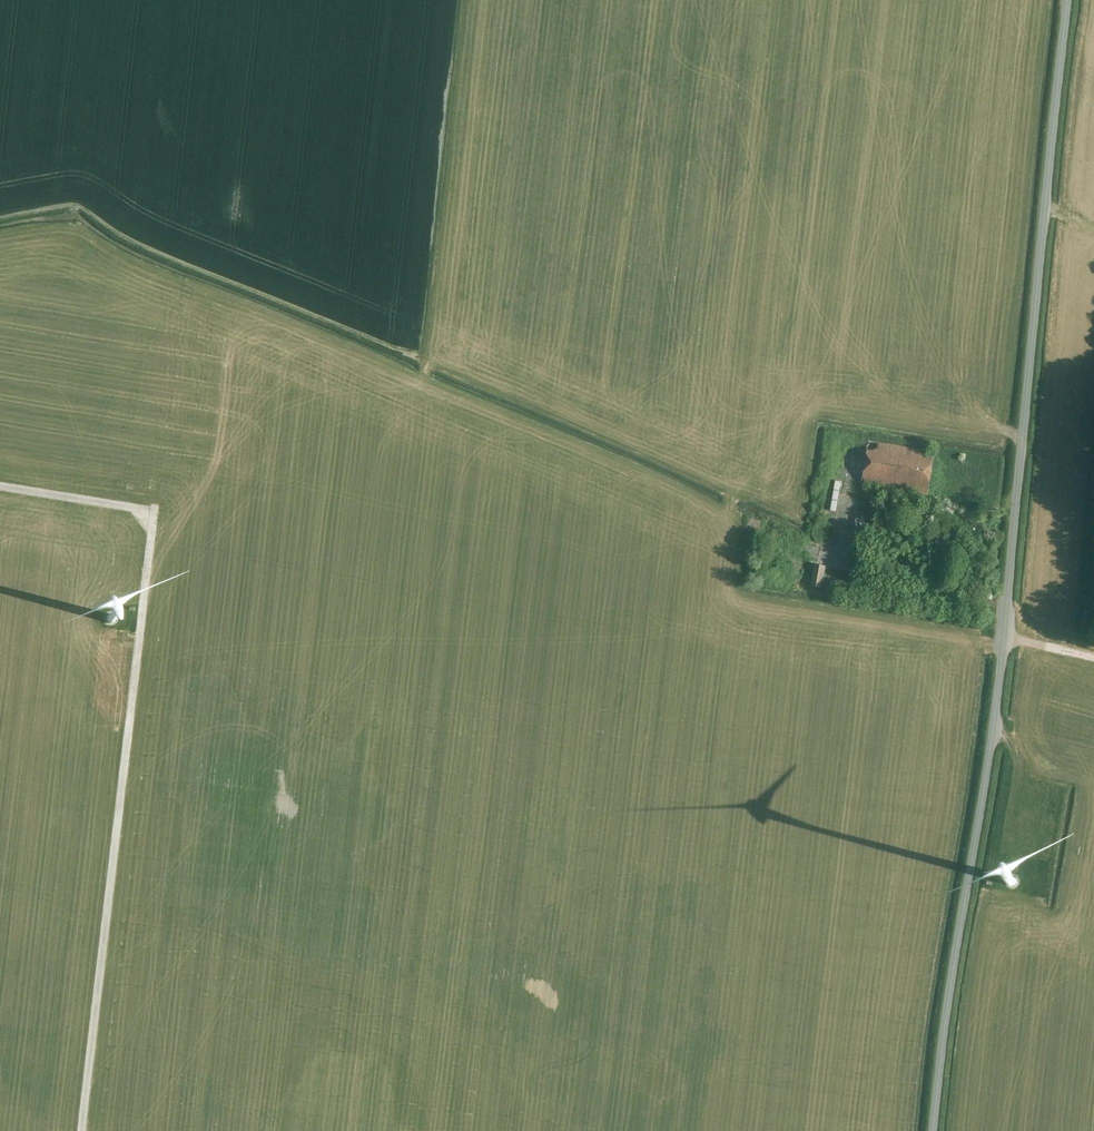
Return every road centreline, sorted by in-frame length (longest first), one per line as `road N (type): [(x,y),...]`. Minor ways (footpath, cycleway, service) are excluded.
road 1 (unclassified): [(934,1130),(1007,559),(1063,0)]

